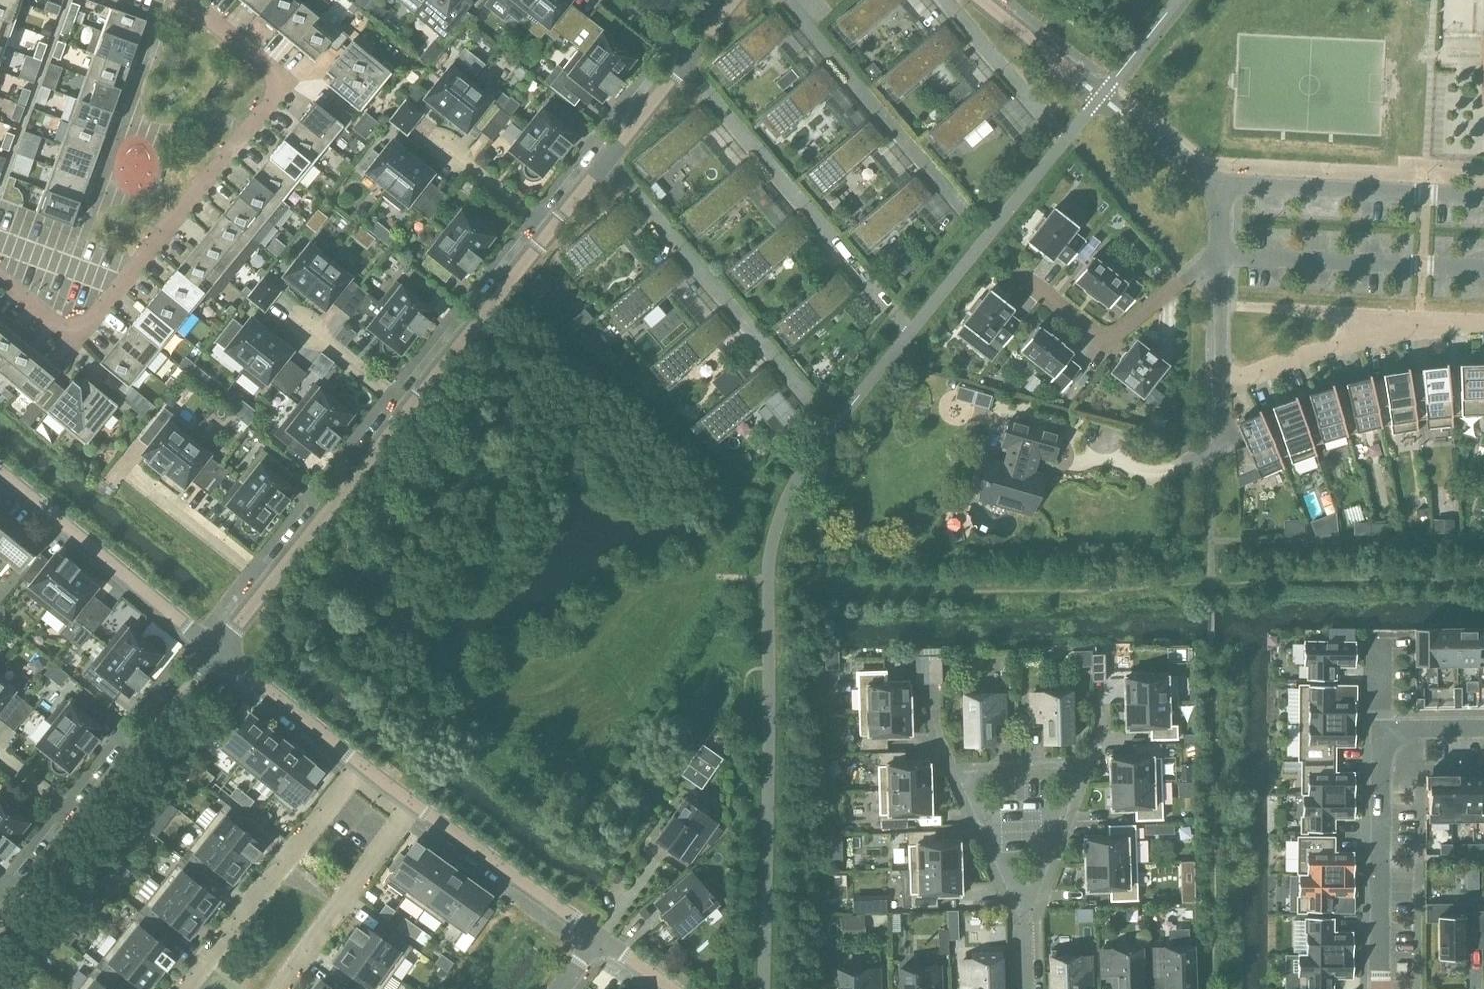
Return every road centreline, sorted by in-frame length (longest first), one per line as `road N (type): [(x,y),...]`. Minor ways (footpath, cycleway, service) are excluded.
road 1 (residential): [(0,275),(75,336),(297,82),(196,0)]
road 2 (residential): [(837,425),(1100,95)]
road 3 (residential): [(1383,988),(1387,733),(1483,732)]
road 4 (residential): [(218,650),(0,919)]
road 5 (residential): [(1026,930),(1085,762),(956,765),(952,777)]
road 6 (residential): [(603,153),(811,394)]
road 7 (residential): [(682,51),(881,292)]
road 8 (residential): [(359,764),(186,988)]
road 9 (residential): [(218,650),(0,474)]
road 10 (residential): [(788,0),(963,206)]
road 11 (residential): [(1033,284),(1102,338),(1217,255)]
road 12 (residential): [(280,988),(415,803)]
road 13 (residential): [(415,803),(599,938)]
road 14 (residential): [(409,407),(547,226)]
road 15 (residential): [(271,582),(409,407)]
road 16 (residential): [(1100,95),(1220,187),(1217,255)]
road 17 (residential): [(1215,385),(1420,319)]
road 18 (residential): [(1216,304),(1420,319)]
road 19 (residential): [(218,650),(359,764)]
road 20 (residential): [(271,582),(137,476)]
road 21 (residential): [(952,777),(1026,930)]
road 22 (residential): [(987,0),(1100,95)]
road 23 (residential): [(409,407),(300,322)]
road 24 (residential): [(547,226),(441,143)]
road 25 (residential): [(603,153),(682,51)]

